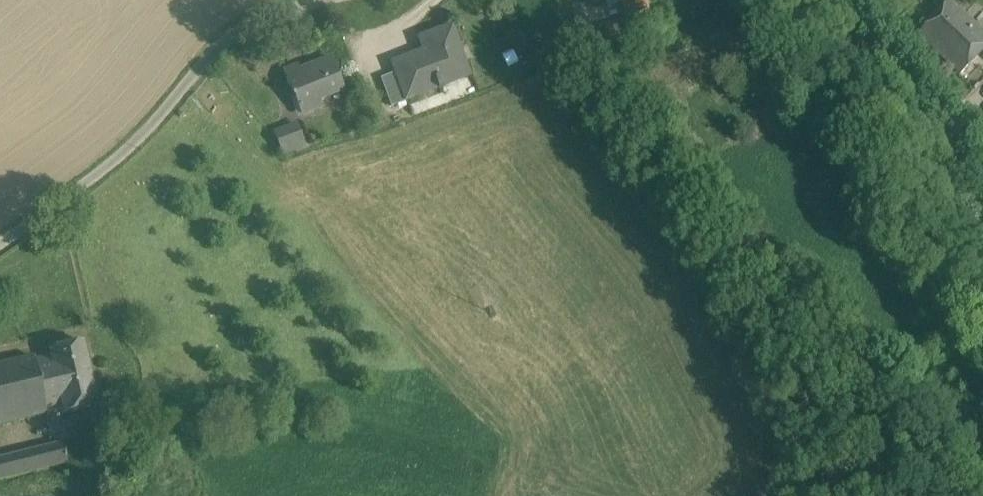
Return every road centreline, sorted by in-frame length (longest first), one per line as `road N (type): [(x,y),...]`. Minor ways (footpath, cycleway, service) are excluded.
road 1 (residential): [(336,0),(231,32),(154,123),(0,237)]
road 2 (track): [(877,0),(982,148)]

